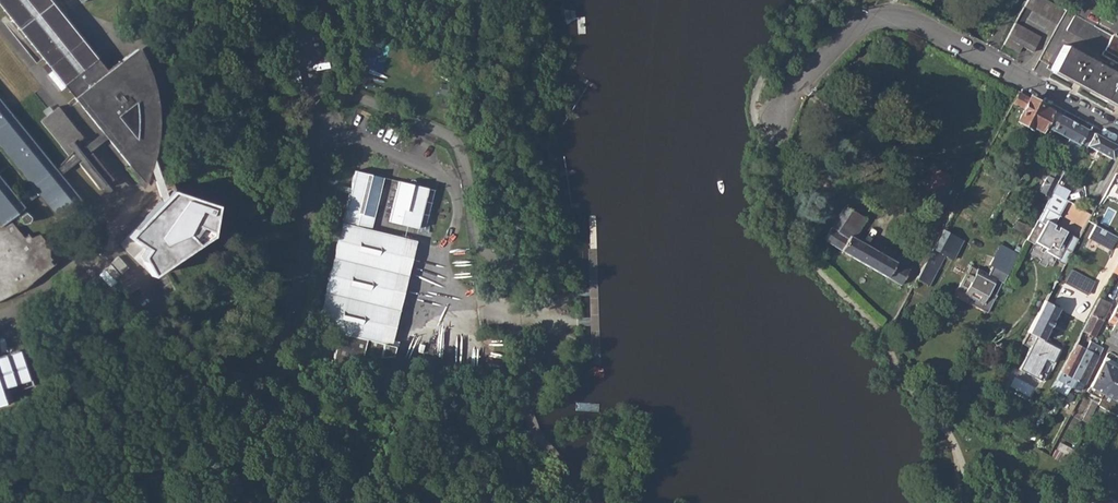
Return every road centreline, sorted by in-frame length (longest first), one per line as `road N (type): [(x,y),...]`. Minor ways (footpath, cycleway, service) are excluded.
road 1 (residential): [(788,111),(833,52),(896,16),(1117,131)]
road 2 (track): [(433,260),(480,305),(565,321)]

